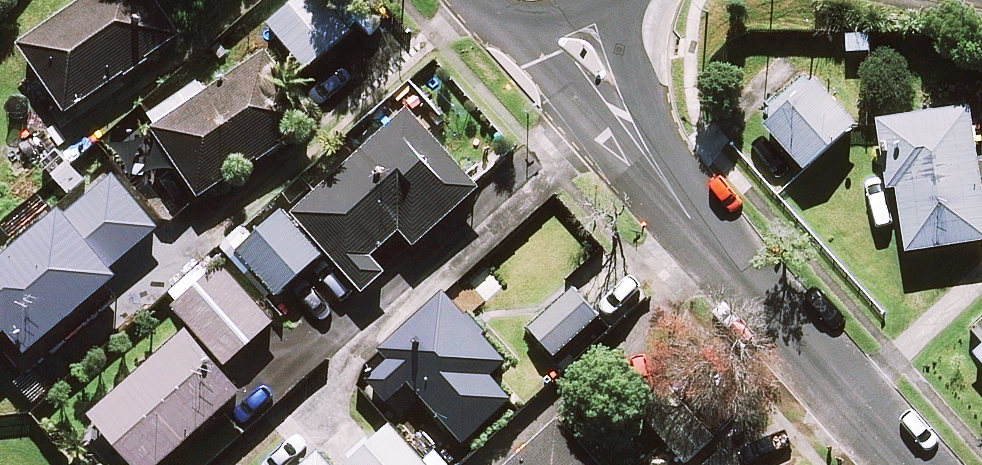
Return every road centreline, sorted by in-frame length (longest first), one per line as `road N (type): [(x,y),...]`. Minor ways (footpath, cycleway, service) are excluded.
road 1 (residential): [(657,170),(911,464)]
road 2 (residential): [(657,170),(504,19)]
road 3 (residential): [(600,0),(657,170)]

